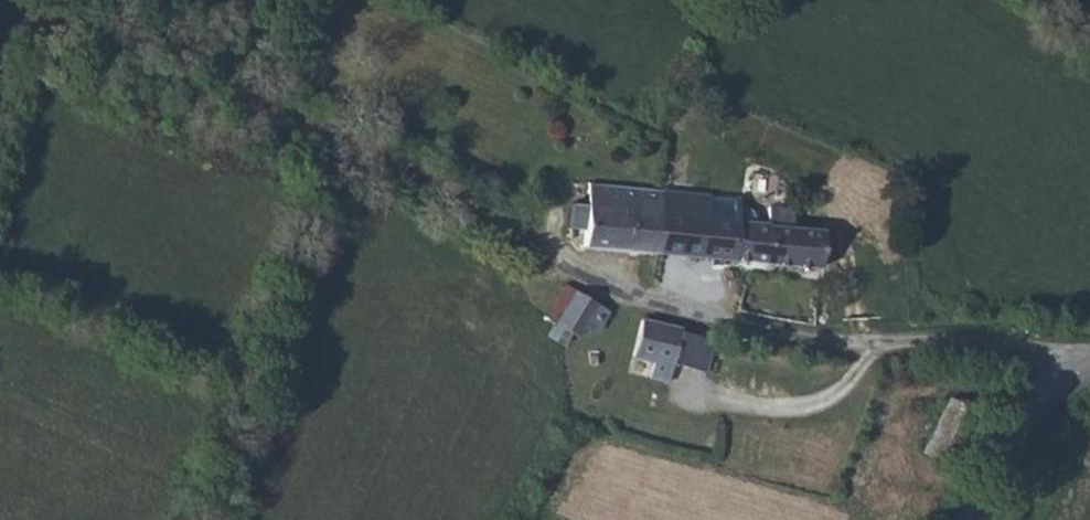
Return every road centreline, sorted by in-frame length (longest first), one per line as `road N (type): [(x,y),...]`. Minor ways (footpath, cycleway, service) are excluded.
road 1 (track): [(569,267),(30,0)]
road 2 (unclassified): [(975,519),(1027,429),(1059,389),(1089,367)]

